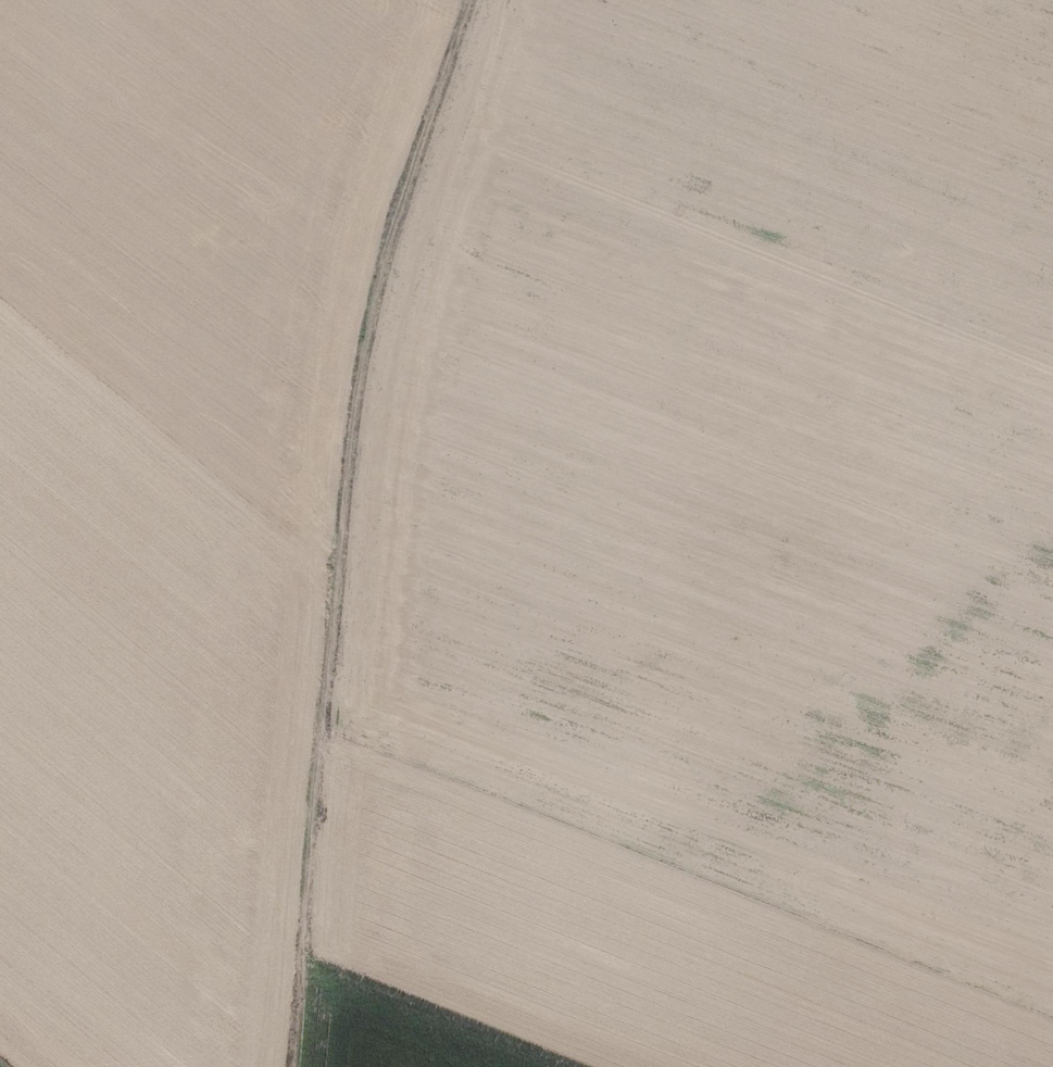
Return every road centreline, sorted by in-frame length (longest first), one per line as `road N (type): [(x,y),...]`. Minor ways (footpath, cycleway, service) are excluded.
road 1 (track): [(294,1066),(357,378),(391,226),(467,0)]

